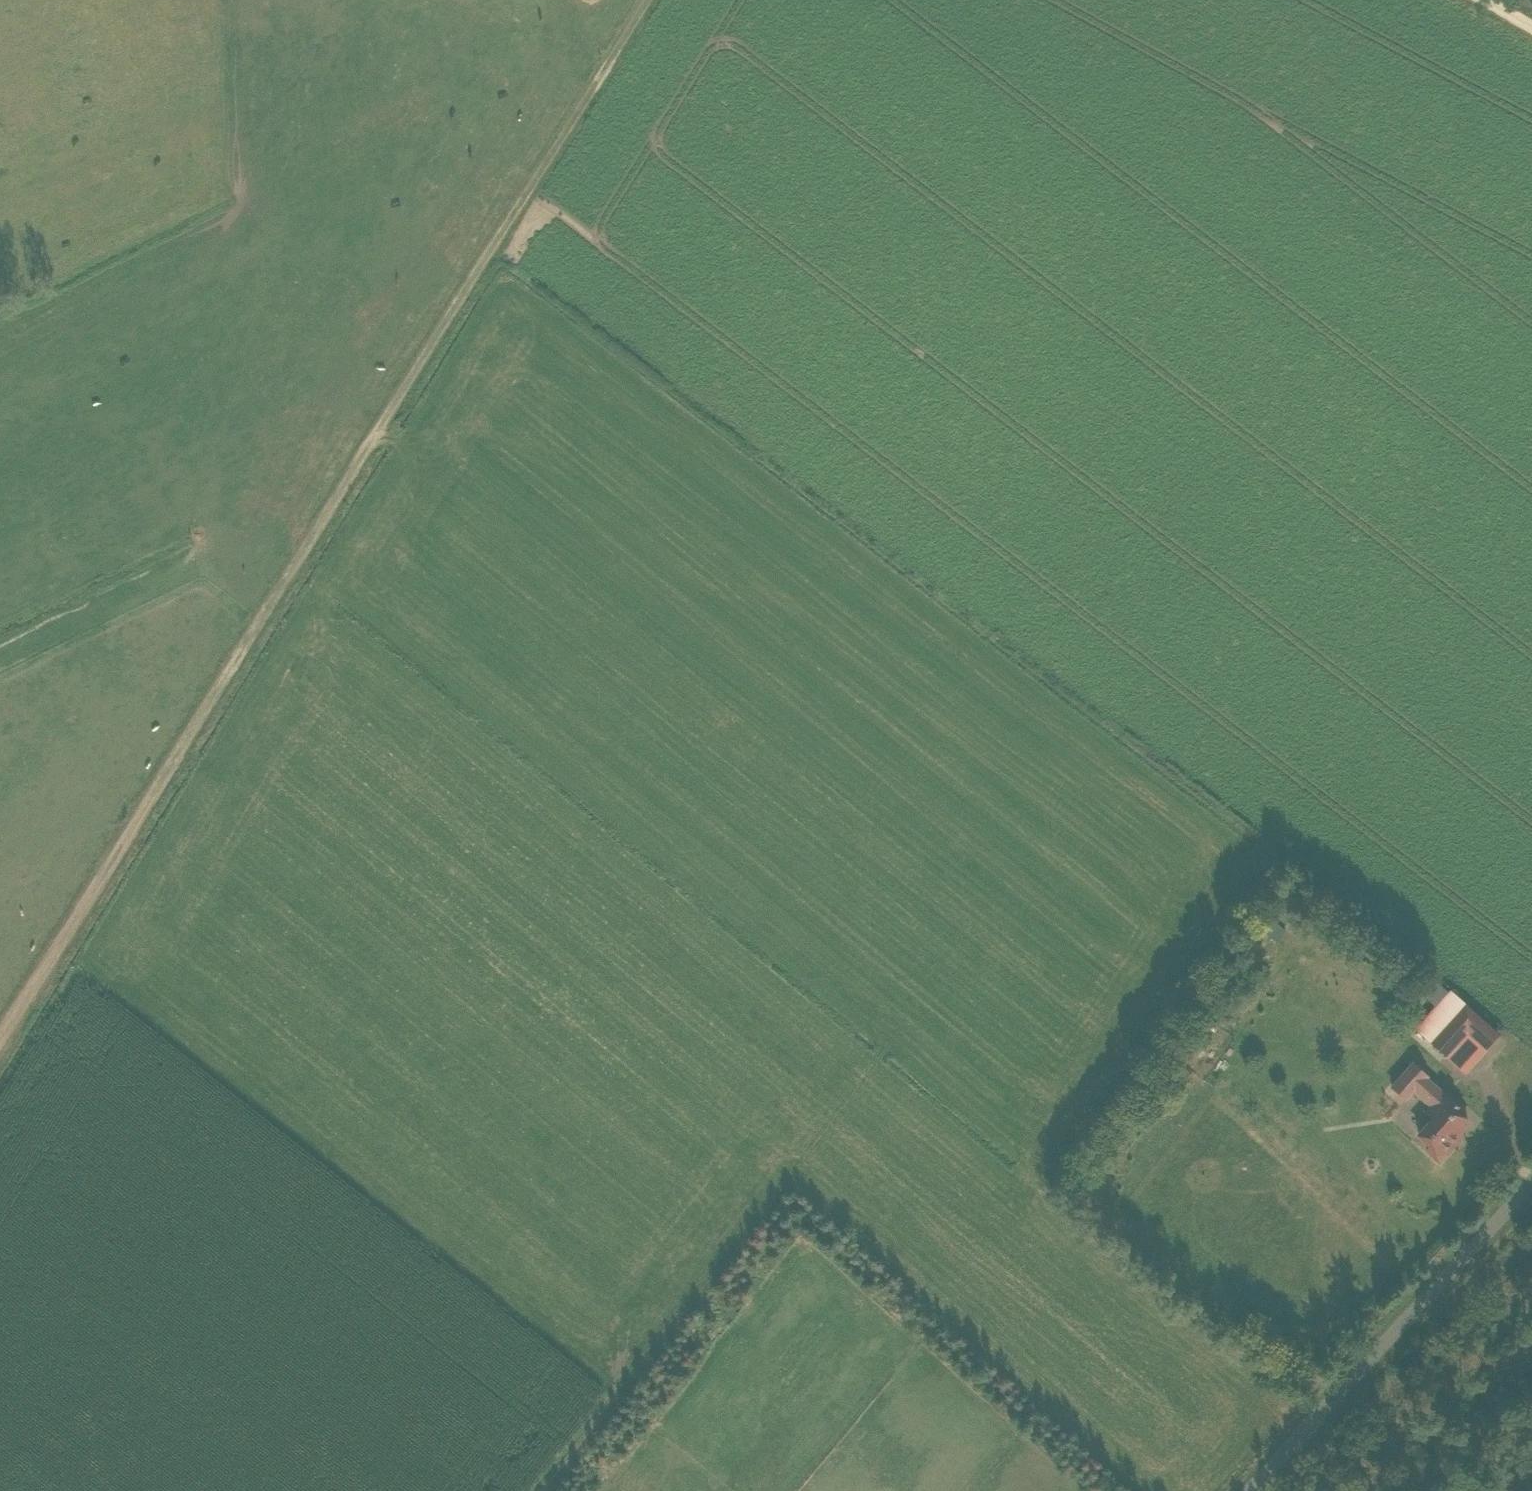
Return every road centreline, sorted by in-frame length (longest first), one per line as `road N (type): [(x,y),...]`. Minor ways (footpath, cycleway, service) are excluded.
road 1 (track): [(0,1033),(641,0)]
road 2 (unclassified): [(1246,1490),(1531,1184)]

